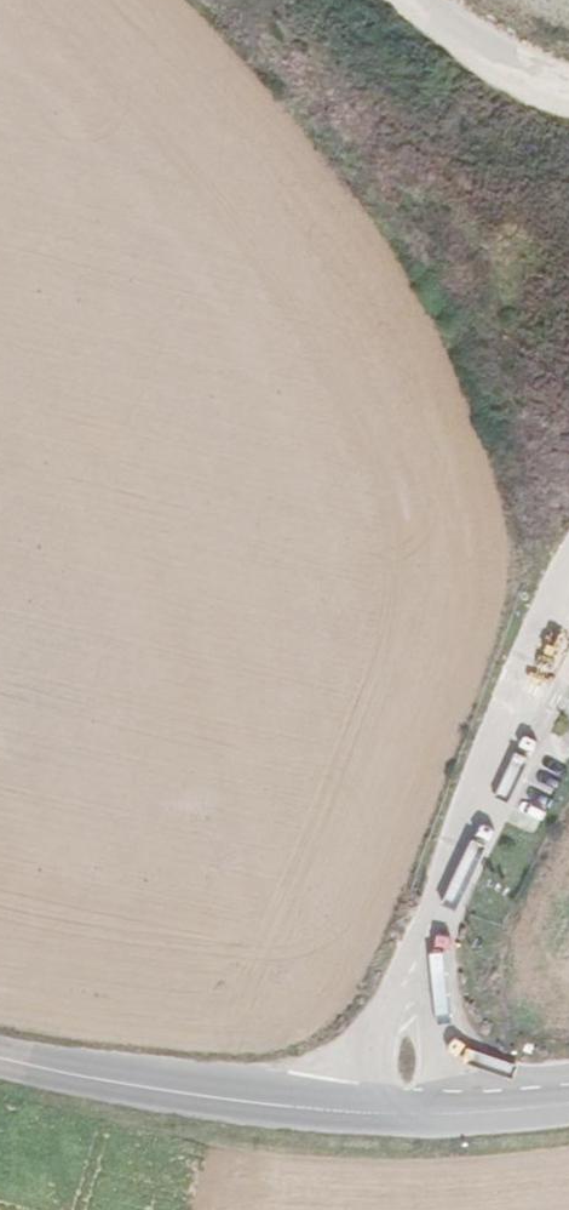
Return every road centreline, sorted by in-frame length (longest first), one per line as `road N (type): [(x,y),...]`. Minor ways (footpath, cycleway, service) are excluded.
road 1 (secondary): [(568,1103),(396,1113),(242,1102),(0,1058)]

